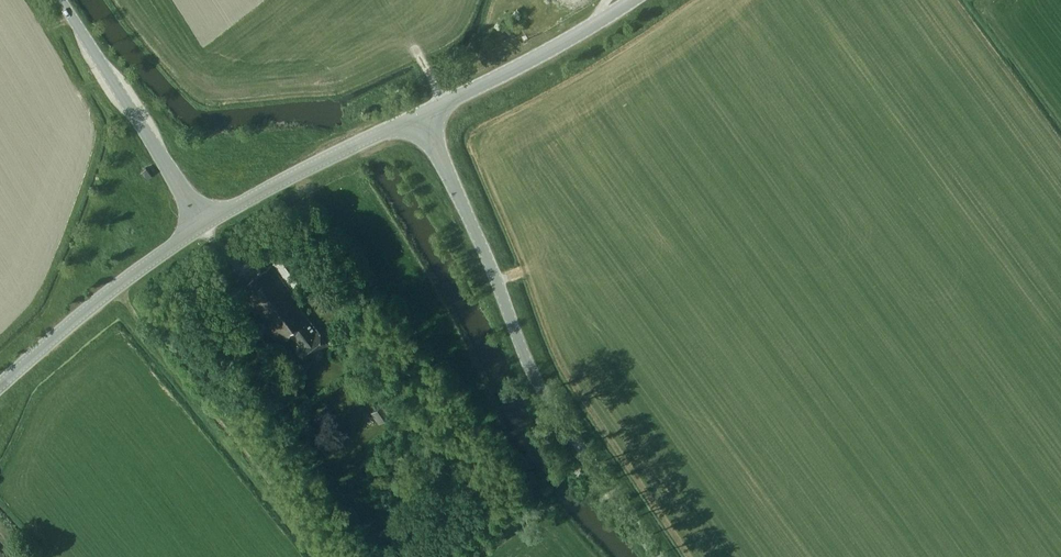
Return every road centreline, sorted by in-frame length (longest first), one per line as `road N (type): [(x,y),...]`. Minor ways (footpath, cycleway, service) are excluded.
road 1 (tertiary): [(655,556),(536,379),(421,115)]
road 2 (tertiary): [(205,227),(59,0)]
road 3 (tertiary): [(0,387),(205,227)]
road 4 (tertiary): [(205,227),(421,115)]
road 5 (tertiary): [(421,115),(633,0)]

